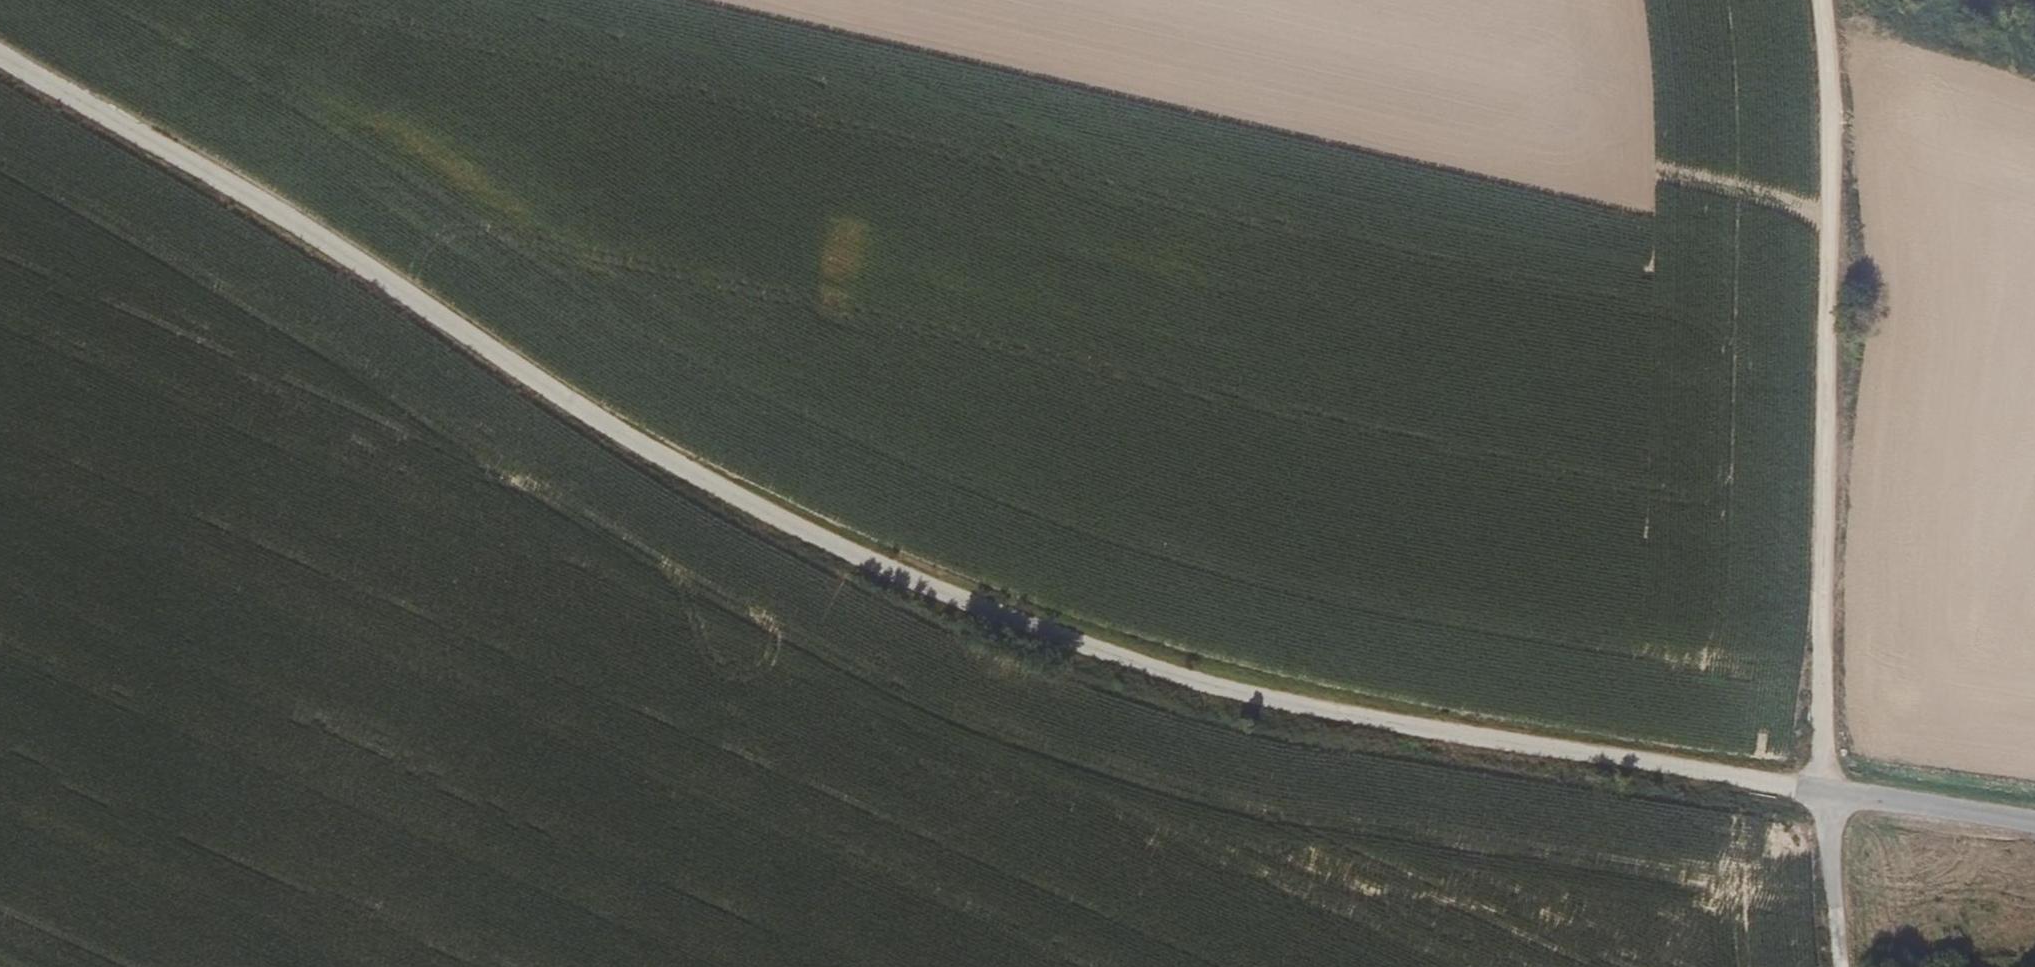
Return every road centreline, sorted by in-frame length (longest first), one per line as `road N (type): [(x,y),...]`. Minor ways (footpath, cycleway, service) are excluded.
road 1 (residential): [(2034,829),(1822,795)]
road 2 (track): [(1842,966),(1822,795)]

